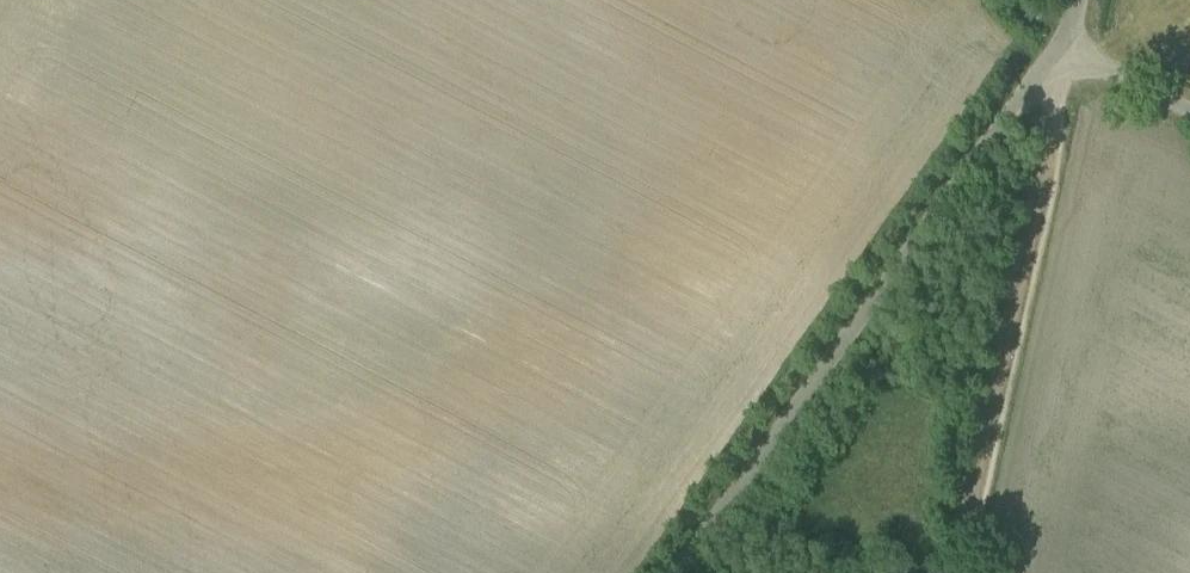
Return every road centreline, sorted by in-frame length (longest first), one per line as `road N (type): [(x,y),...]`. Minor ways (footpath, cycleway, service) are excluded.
road 1 (unclassified): [(677,572),(1062,43)]
road 2 (track): [(954,572),(1051,128),(1062,43)]
road 3 (unclassified): [(1189,111),(1062,43)]

